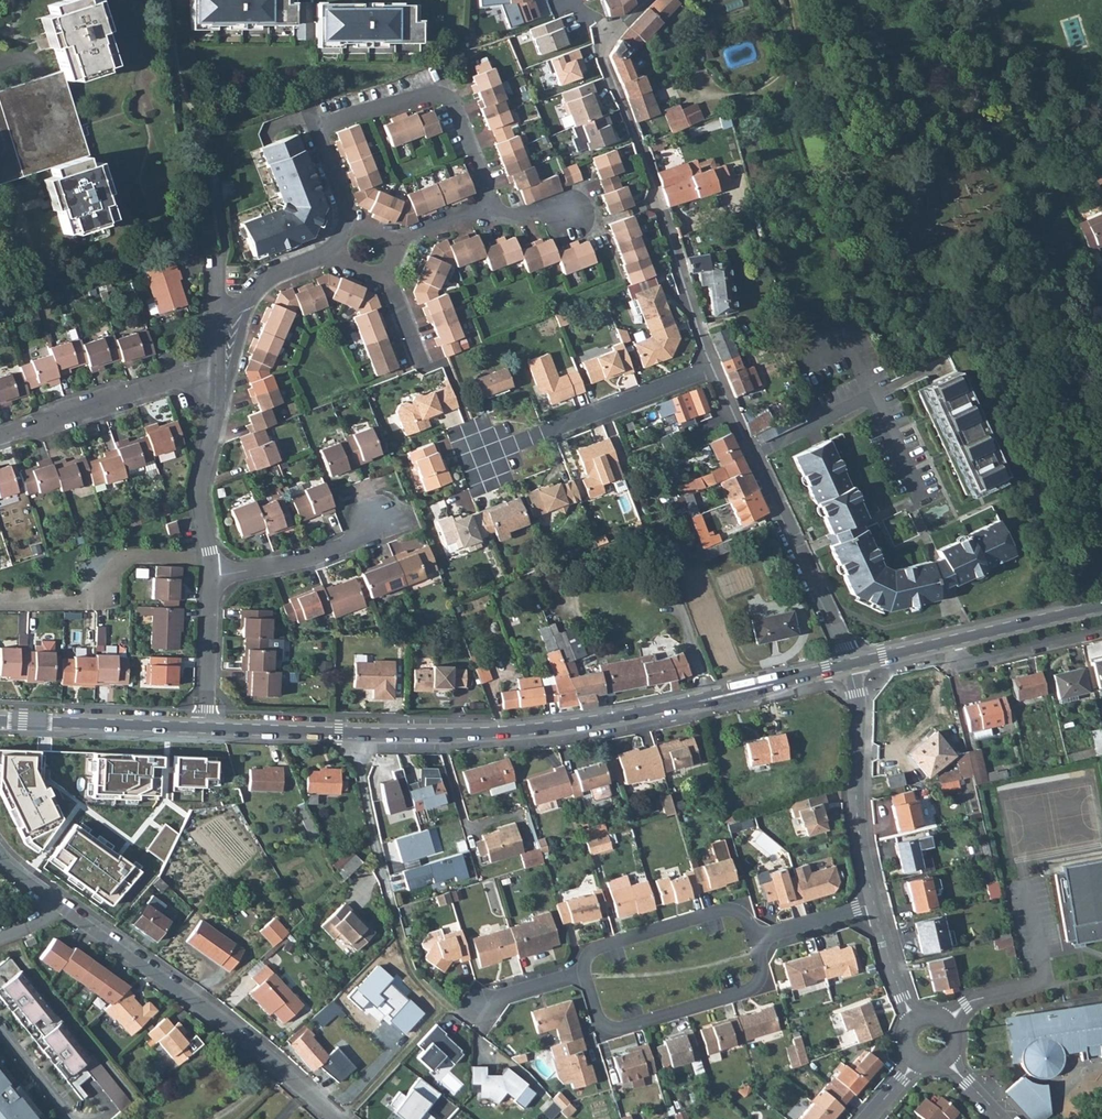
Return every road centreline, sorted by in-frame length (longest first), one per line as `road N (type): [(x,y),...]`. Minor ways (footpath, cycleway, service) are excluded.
road 1 (tertiary): [(344,732),(557,727),(851,664)]
road 2 (residential): [(60,904),(342,1118)]
road 3 (residential): [(851,664),(712,370)]
road 4 (residential): [(467,421),(481,456),(712,370)]
road 5 (residential): [(763,940),(760,987),(617,1030),(596,1016),(583,970)]
road 6 (residential): [(316,128),(436,95),(452,101),(491,211)]
road 7 (residential): [(873,905),(858,812),(851,664)]
road 8 (residential): [(712,370),(639,144)]
road 9 (residential): [(216,383),(188,380),(0,437)]
road 10 (residential): [(205,539),(133,552),(102,579),(102,595),(11,591)]
road 11 (residential): [(583,970),(588,949),(736,908),(763,940)]
road 12 (tertiary): [(0,719),(206,727)]
road 13 (residential): [(212,574),(312,558),(378,523)]
road 14 (residential): [(954,641),(957,658),(973,662),(1101,631)]
road 15 (residential): [(1101,976),(973,1000),(946,1022)]
road 16 (residential): [(216,383),(199,488),(205,539)]
road 17 (residential): [(212,574),(206,727)]
road 18 (tertiary): [(954,641),(1101,606)]
road 19 (tertiary): [(206,727),(344,732)]
road 20 (residential): [(919,1019),(873,905)]
road 21 (residential): [(326,254),(272,276),(223,316)]
road 22 (residential): [(344,732),(378,848)]
road 23 (residential): [(475,1014),(491,995),(583,970)]

